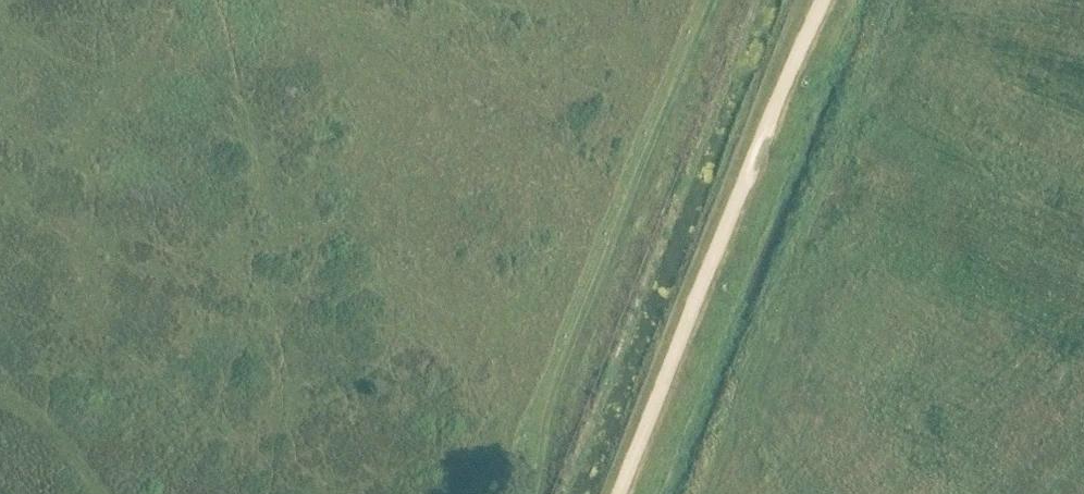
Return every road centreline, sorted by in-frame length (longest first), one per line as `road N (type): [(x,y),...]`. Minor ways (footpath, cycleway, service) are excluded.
road 1 (track): [(821,0),(625,493)]
road 2 (track): [(522,493),(707,0)]

